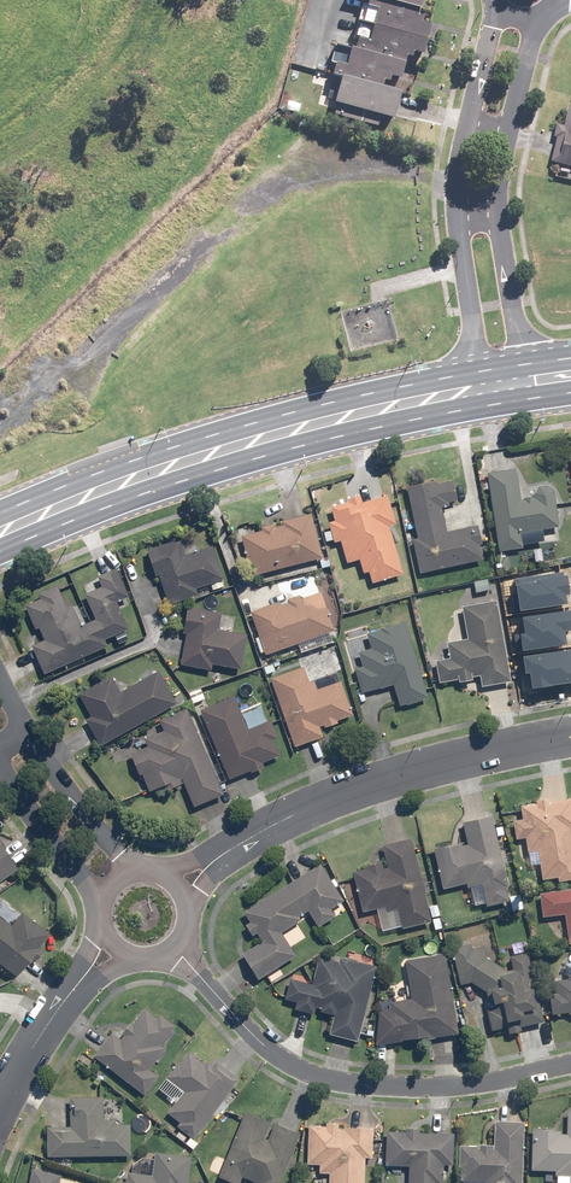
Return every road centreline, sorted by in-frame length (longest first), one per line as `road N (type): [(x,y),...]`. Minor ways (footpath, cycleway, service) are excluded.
road 1 (primary): [(0,532),(108,483),(236,440),(486,379)]
road 2 (residential): [(173,947),(259,1042),(339,1082),(452,1085),(570,1062)]
road 3 (residential): [(220,854),(354,792),(570,735)]
road 4 (residential): [(486,379),(458,198)]
road 5 (residential): [(500,201),(526,373)]
road 6 (residential): [(95,912),(0,767)]
road 7 (residential): [(28,734),(126,865)]
road 8 (residential): [(0,1104),(80,981)]
road 9 (residential): [(535,13),(509,134)]
road 10 (residential): [(470,124),(502,8)]

